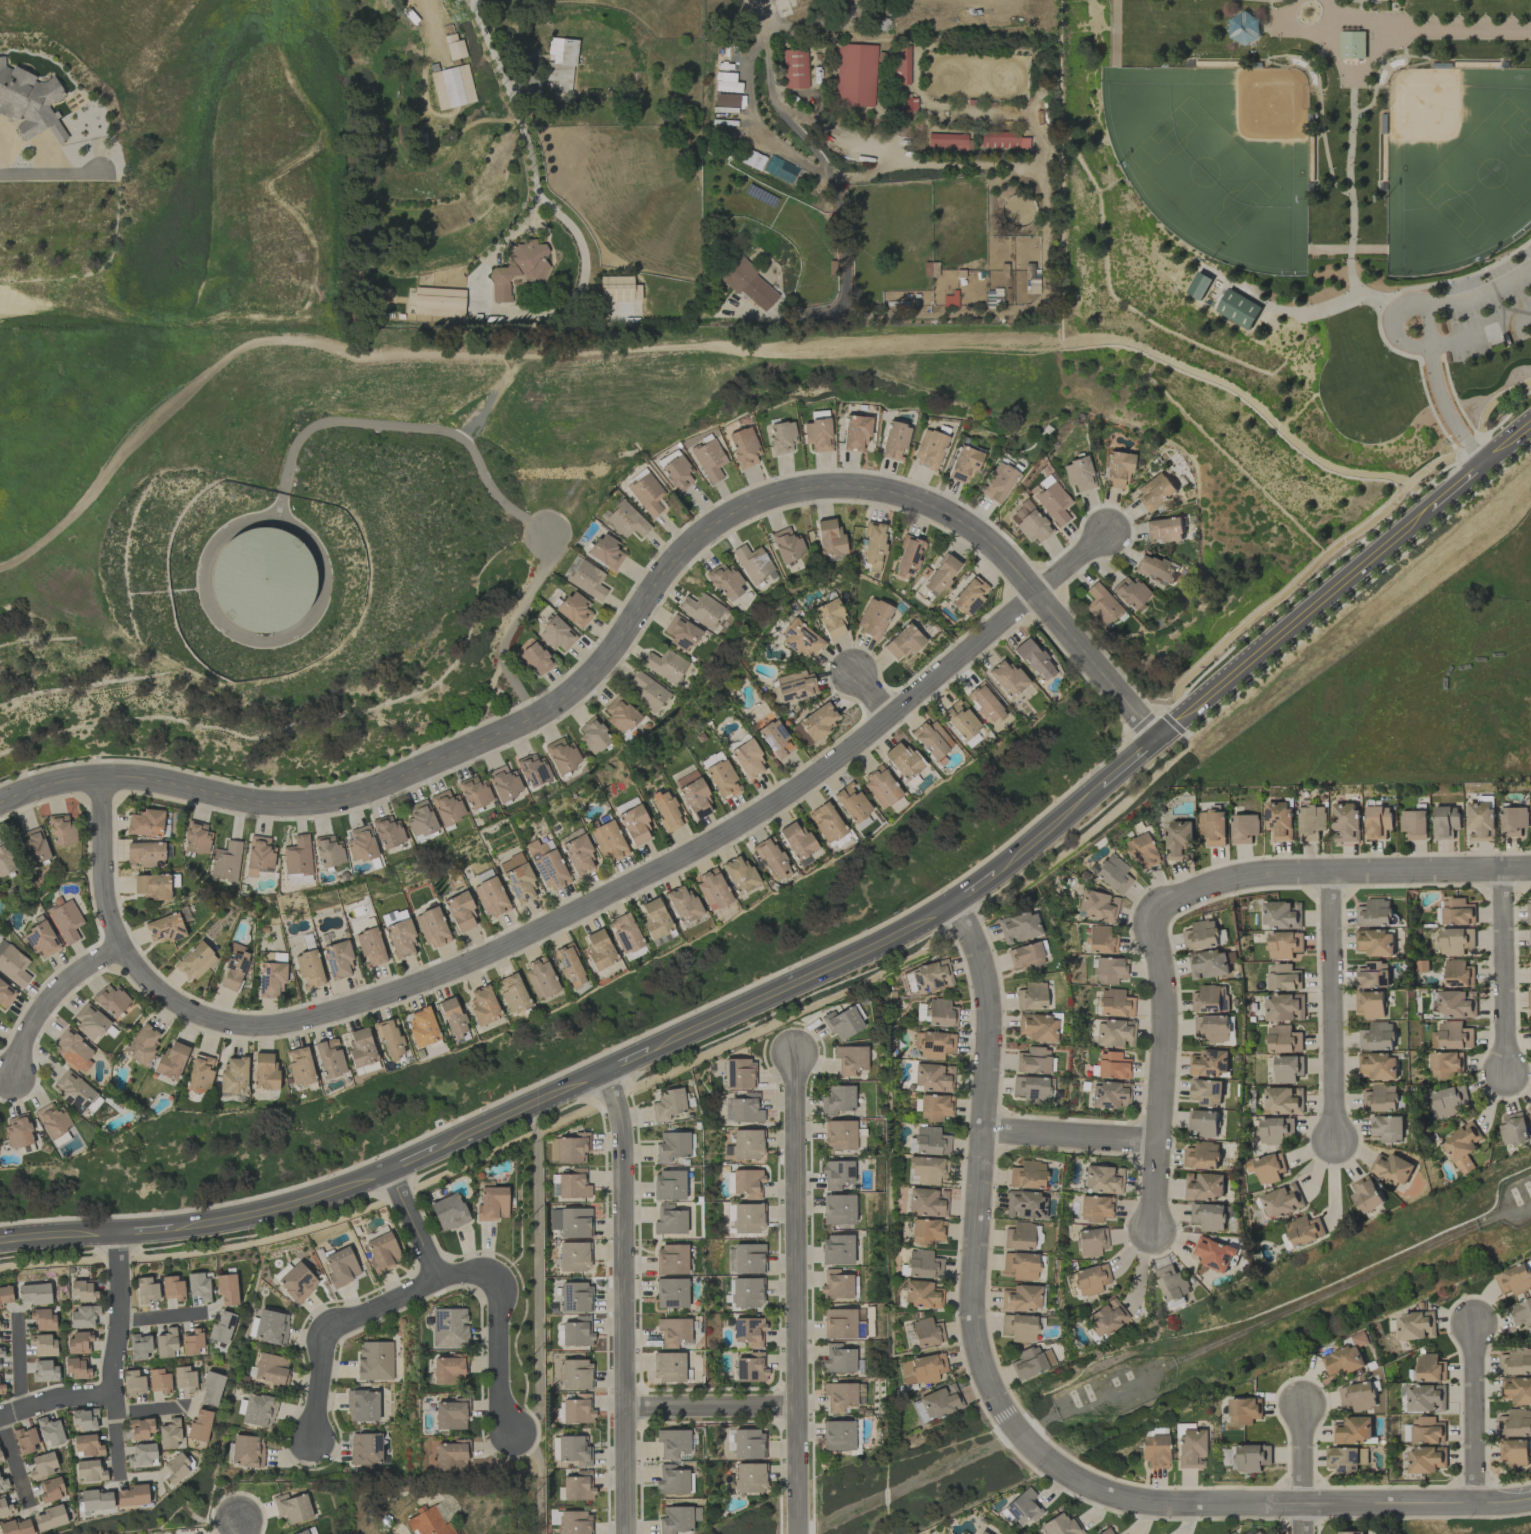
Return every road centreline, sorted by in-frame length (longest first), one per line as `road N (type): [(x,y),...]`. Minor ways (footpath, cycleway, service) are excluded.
road 1 (residential): [(1157,738),(995,549),(917,503),(863,488),(811,490),(758,503),(673,559),(587,683),(521,726),(345,797),(252,803),(101,779),(0,800)]
road 2 (residential): [(101,779),(105,906),(119,949),(143,979),(210,1021),(252,1028),(301,1023),(425,988),(778,805),(1109,533)]
road 3 (residential): [(955,902),(979,959),(988,1016),(971,1311),(988,1390),(1020,1438),(1056,1471),(1103,1494),(1155,1505),(1530,1502)]
road 4 (residential): [(794,1055),(798,1533)]
road 5 (residential): [(607,1071),(621,1120),(625,1533)]
road 6 (residential): [(1153,918),(1166,901),(1265,874),(1530,870)]
road 7 (tertiary): [(649,1050),(955,902)]
road 8 (tertiary): [(1157,738),(1407,526)]
road 9 (residential): [(1153,918),(1164,1016),(1151,1235)]
road 10 (residential): [(1328,873),(1333,1140)]
road 11 (residential): [(120,1233),(118,1480)]
road 12 (tertiary): [(173,1231),(317,1199),(390,1169)]
road 13 (residential): [(1503,870),(1505,1076)]
road 14 (tertiary): [(436,1147),(607,1071)]
road 15 (residential): [(326,1330),(457,1272),(497,1275)]
road 16 (residential): [(1473,1504),(1473,1324)]
road 17 (residential): [(12,1083),(52,995),(119,949)]
road 18 (residential): [(1485,462),(1445,407),(1426,301)]
road 19 (residential): [(983,1132),(1156,1143)]
road 20 (residential): [(624,1409),(797,1405)]
road 21 (residential): [(497,1275),(498,1399),(510,1427)]
road 22 (tertiary): [(993,874),(1101,786)]
road 23 (tertiary): [(0,1245),(120,1233)]

